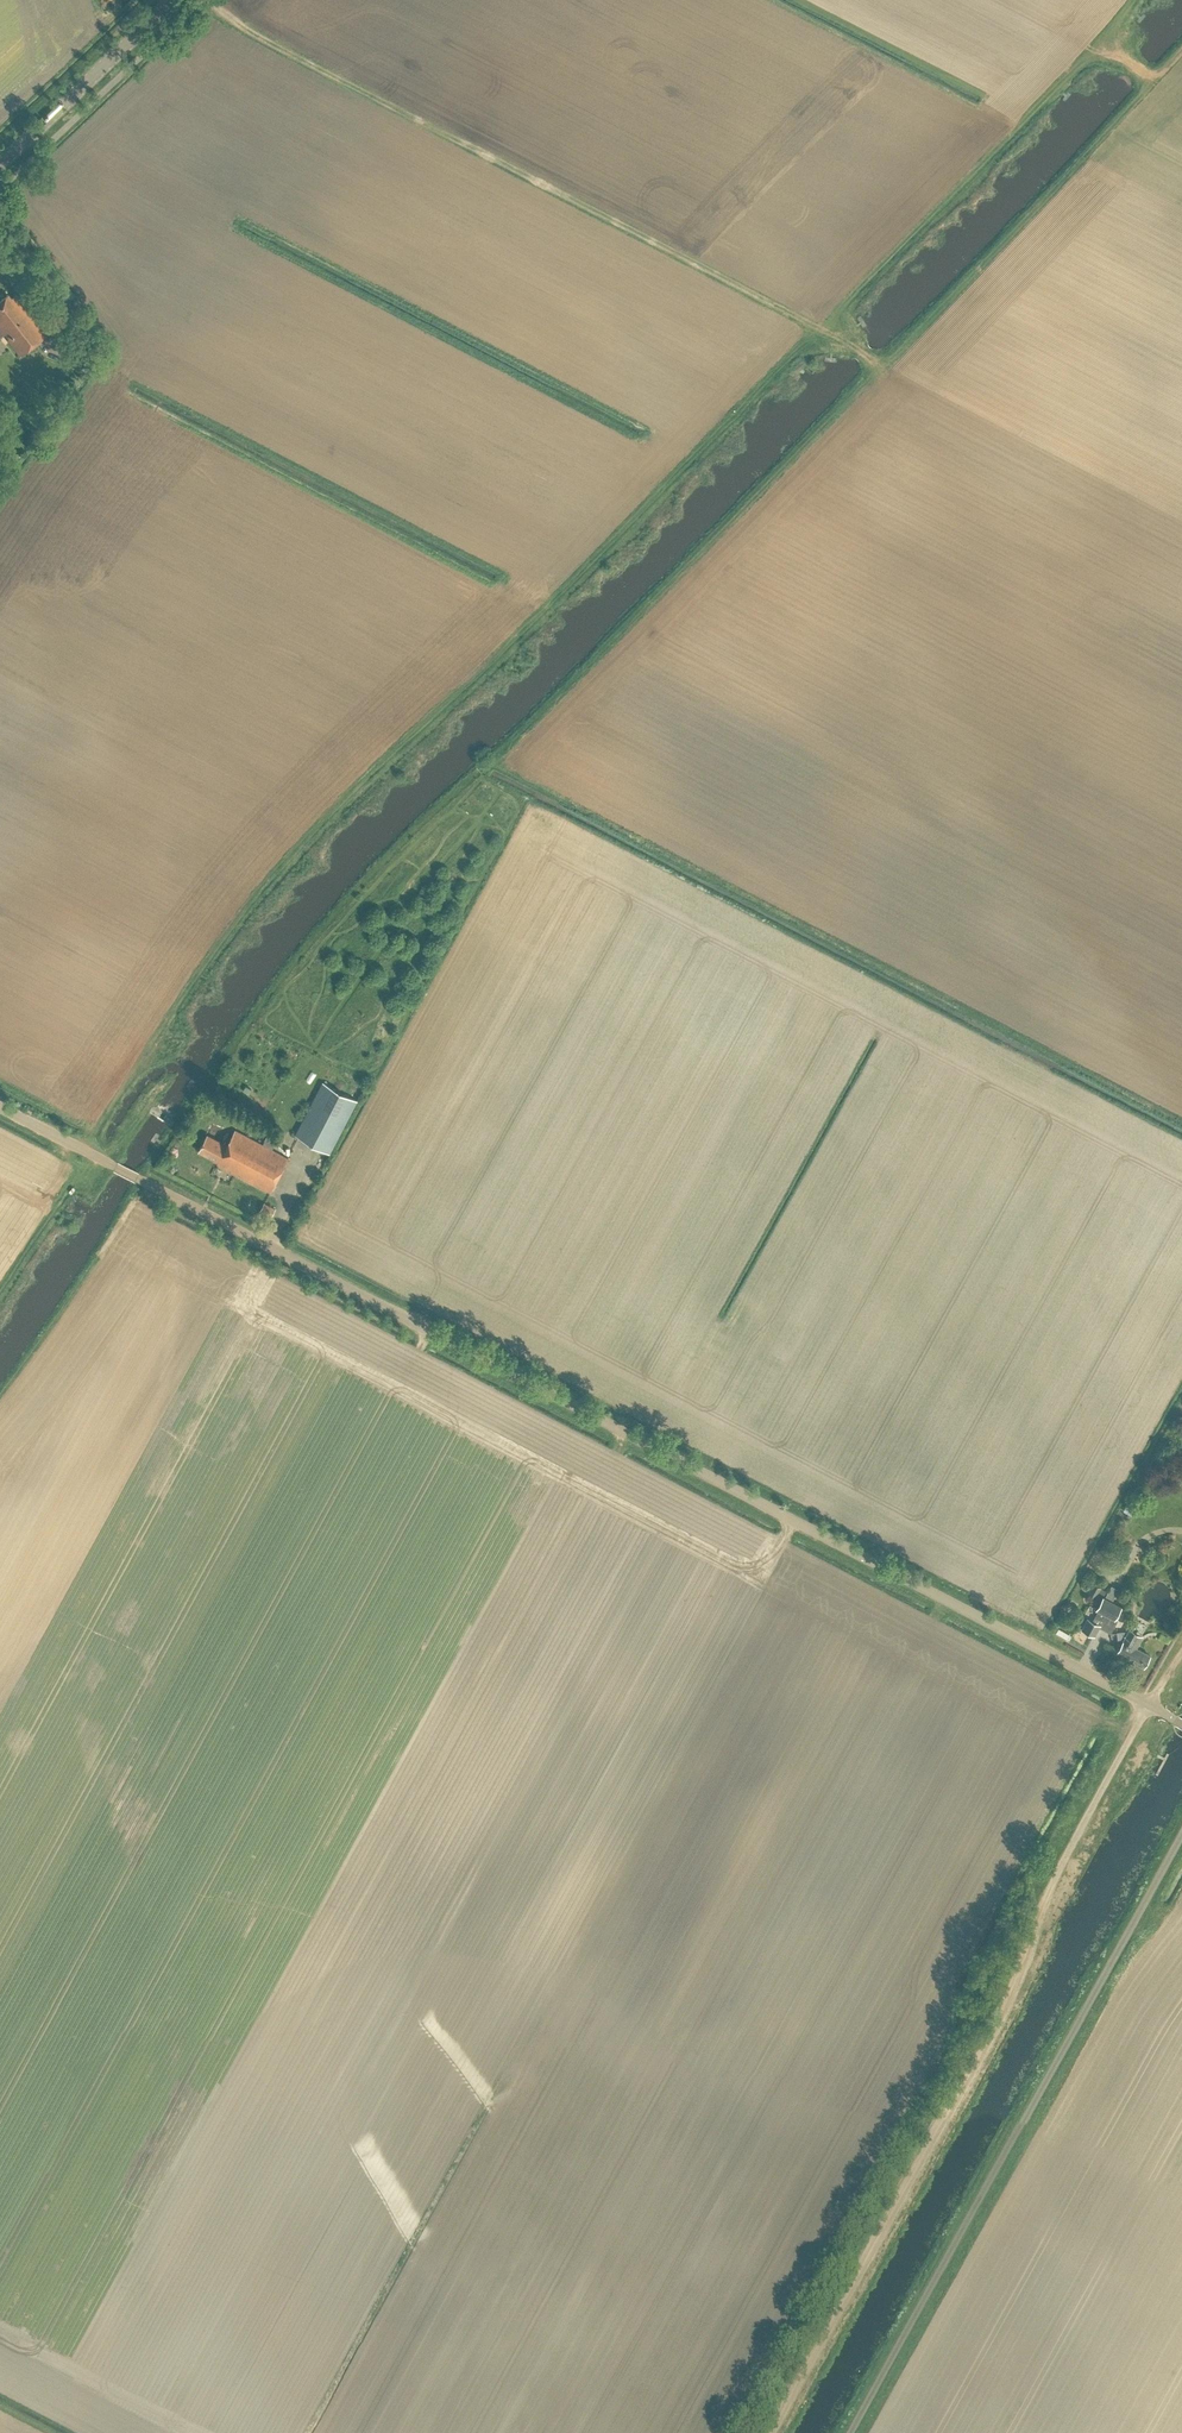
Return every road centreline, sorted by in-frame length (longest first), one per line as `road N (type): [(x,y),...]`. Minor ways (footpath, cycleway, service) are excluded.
road 1 (unclassified): [(1181,1723),(0,1105)]
road 2 (track): [(774,2432),(981,2059),(1017,1985),(1050,1877),(1148,1704)]
road 3 (unclassified): [(854,2432),(1181,1838)]
road 4 (secondary): [(0,162),(173,0)]

